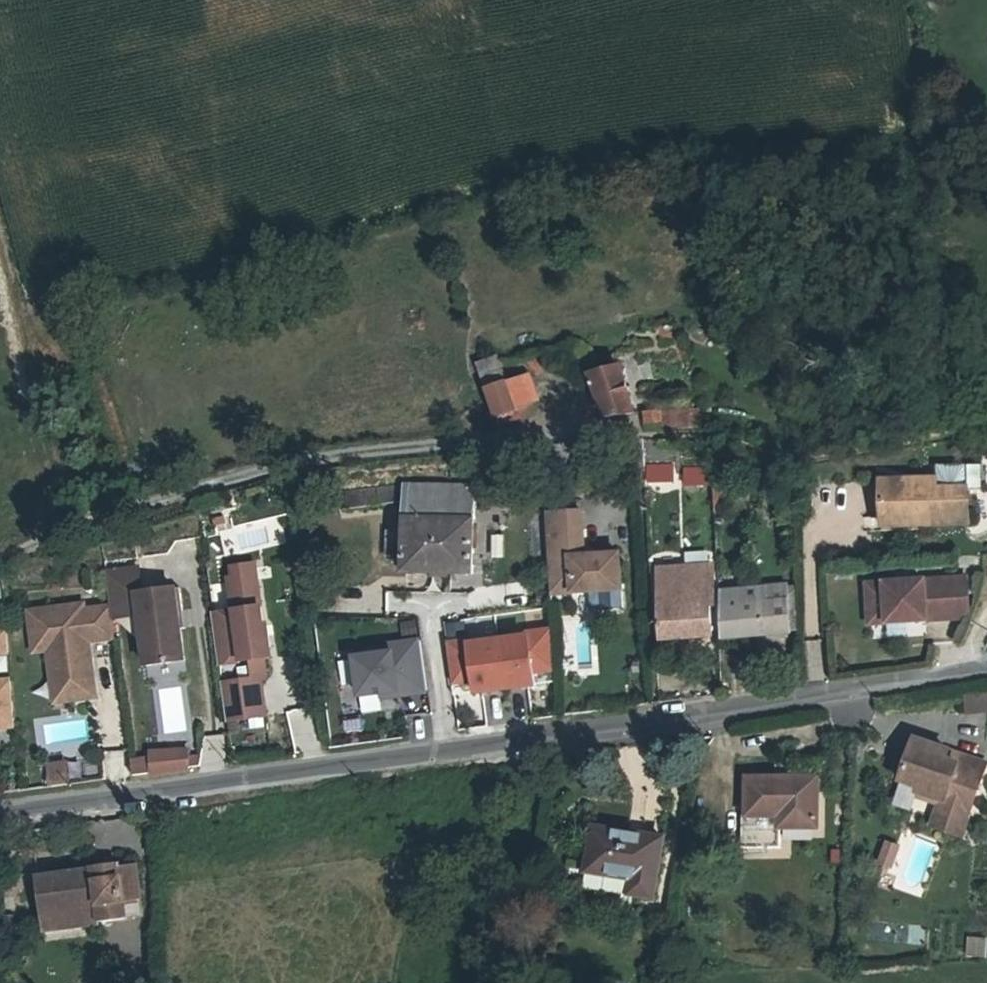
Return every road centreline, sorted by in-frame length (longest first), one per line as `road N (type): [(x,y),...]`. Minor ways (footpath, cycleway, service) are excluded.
road 1 (residential): [(0,814),(986,668)]
road 2 (track): [(0,568),(52,538),(244,476),(395,450),(557,438)]
road 3 (track): [(0,172),(48,348)]

